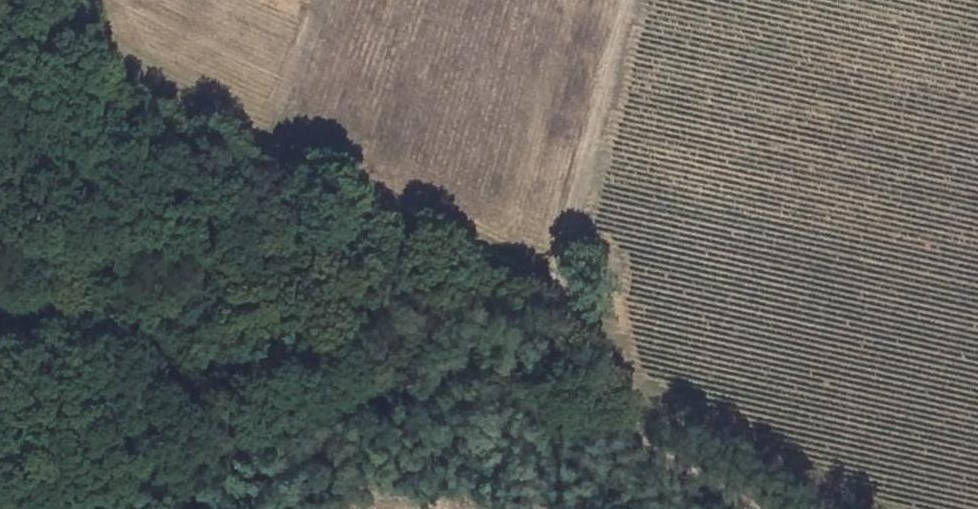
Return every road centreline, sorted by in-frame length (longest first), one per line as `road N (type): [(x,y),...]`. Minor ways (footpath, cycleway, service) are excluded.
road 1 (track): [(761,508),(584,403),(492,382),(383,376),(320,386),(115,470),(0,494)]
road 2 (track): [(34,0),(136,83),(378,190),(579,299),(629,391),(635,429)]

